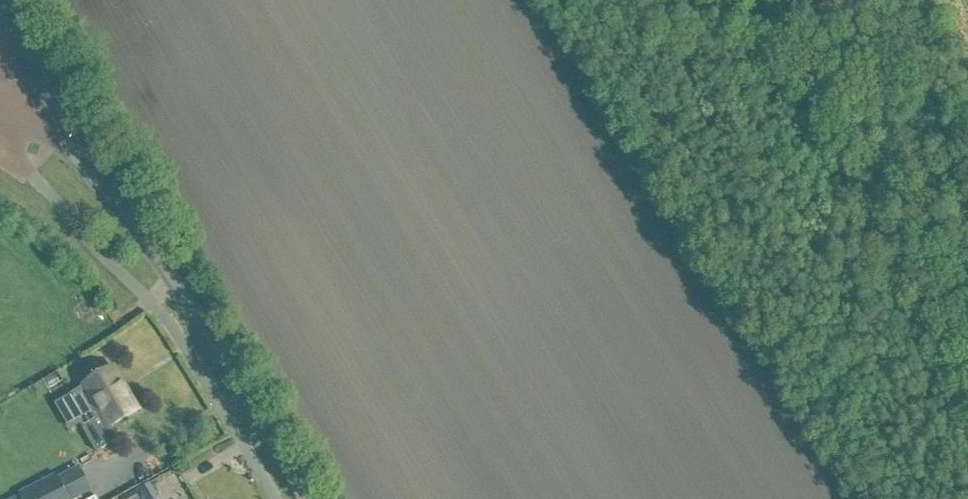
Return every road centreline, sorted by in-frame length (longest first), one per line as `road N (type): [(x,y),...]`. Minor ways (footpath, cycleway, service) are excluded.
road 1 (tertiary): [(310,498),(137,225),(71,150),(0,100)]

